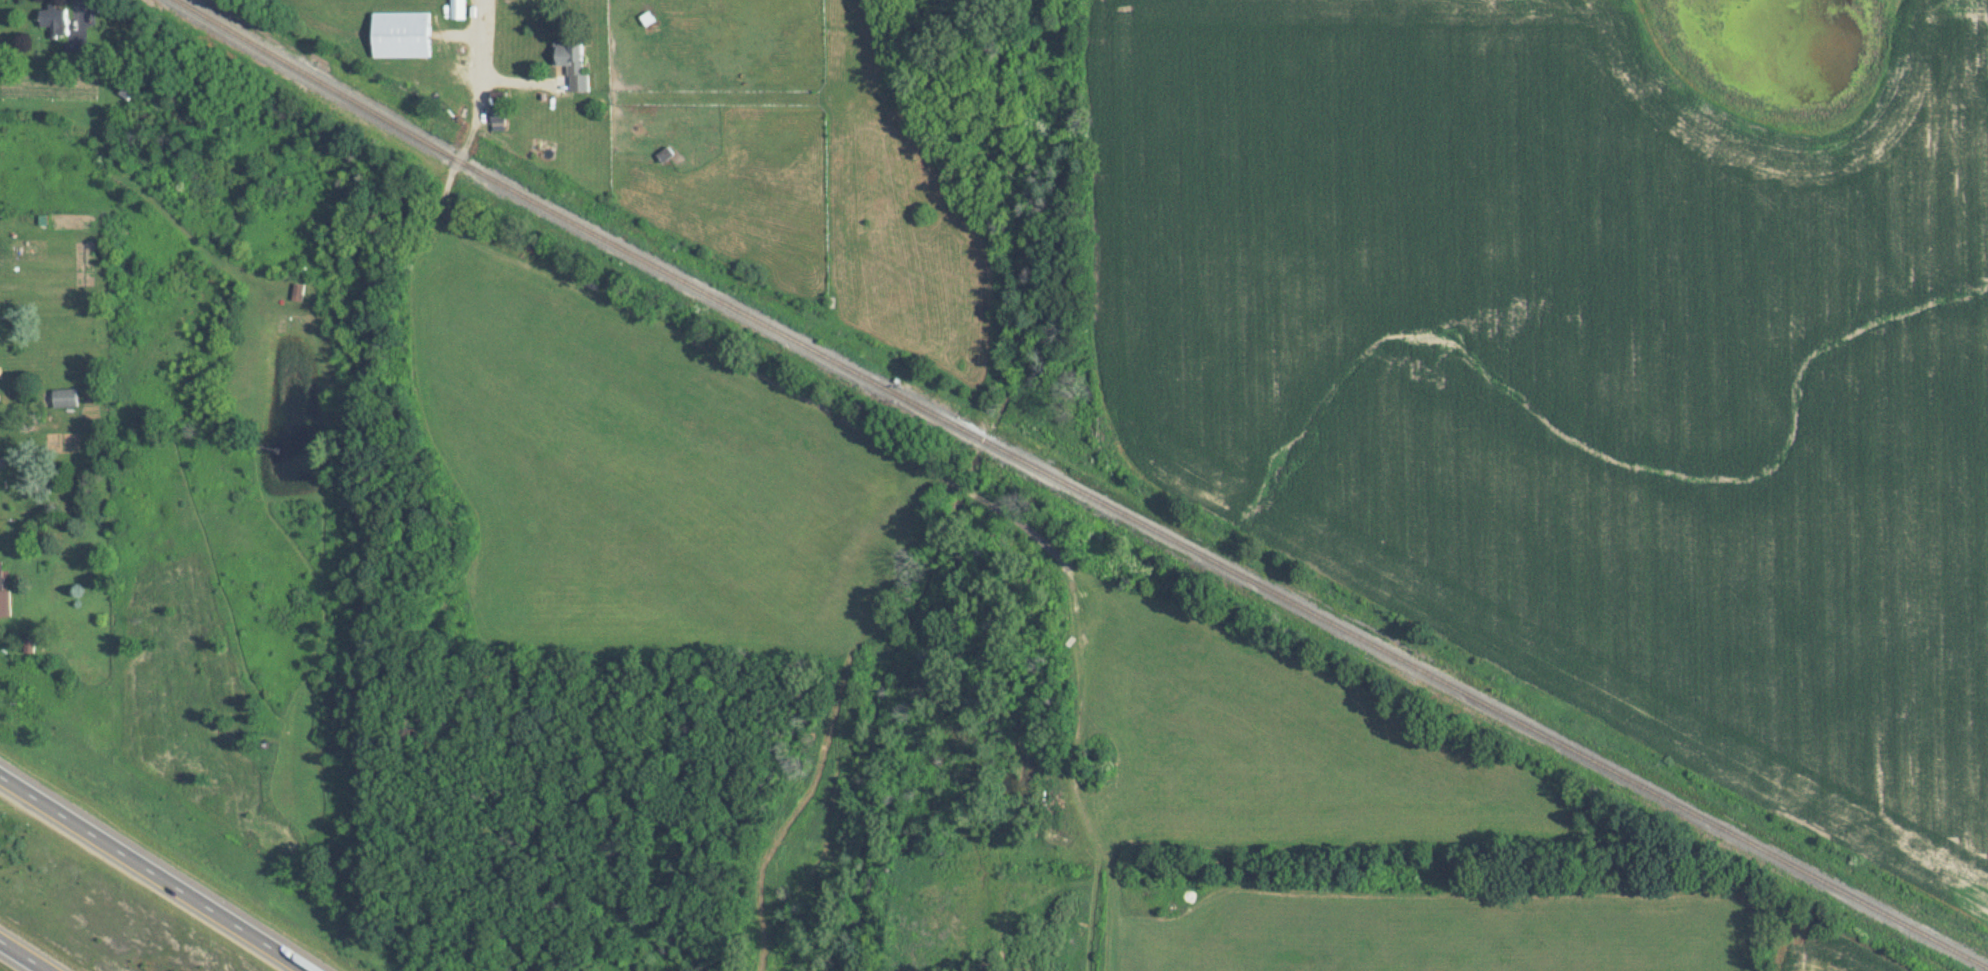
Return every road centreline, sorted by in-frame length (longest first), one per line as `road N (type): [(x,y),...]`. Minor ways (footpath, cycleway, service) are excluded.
road 1 (motorway): [(308,970),(0,778)]

